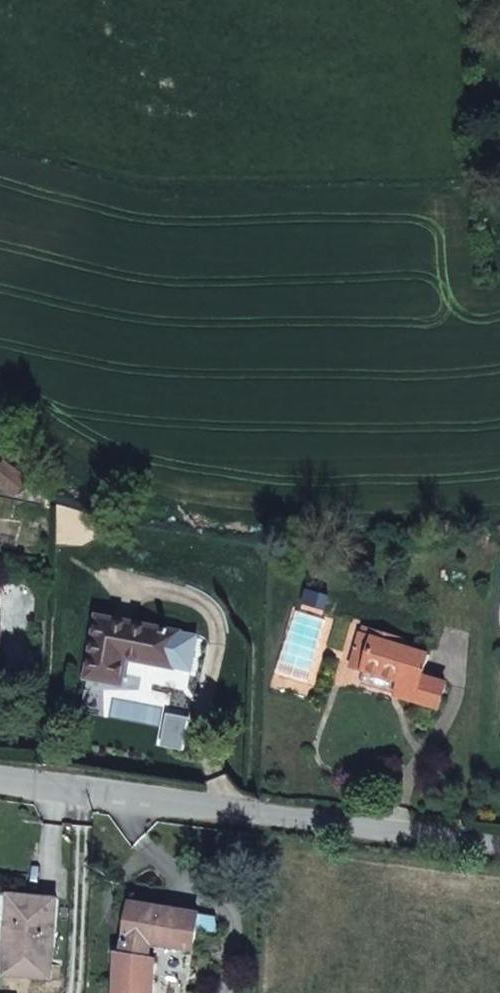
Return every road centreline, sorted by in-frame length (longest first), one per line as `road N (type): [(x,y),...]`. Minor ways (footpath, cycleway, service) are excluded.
road 1 (unclassified): [(0,782),(499,847)]

